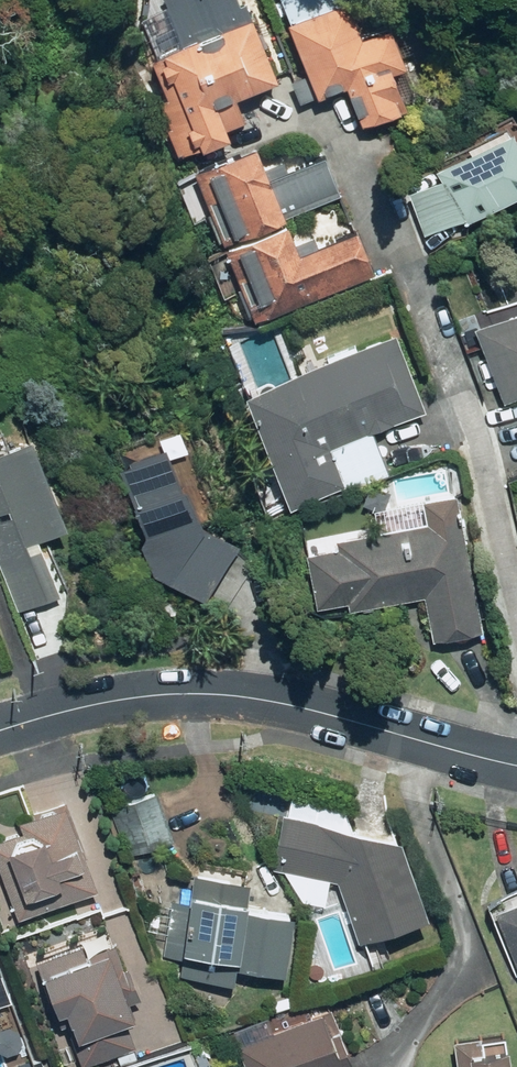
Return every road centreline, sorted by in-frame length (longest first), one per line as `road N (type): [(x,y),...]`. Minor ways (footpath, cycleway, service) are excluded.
road 1 (residential): [(516,762),(315,707),(183,693),(98,701),(0,735)]

